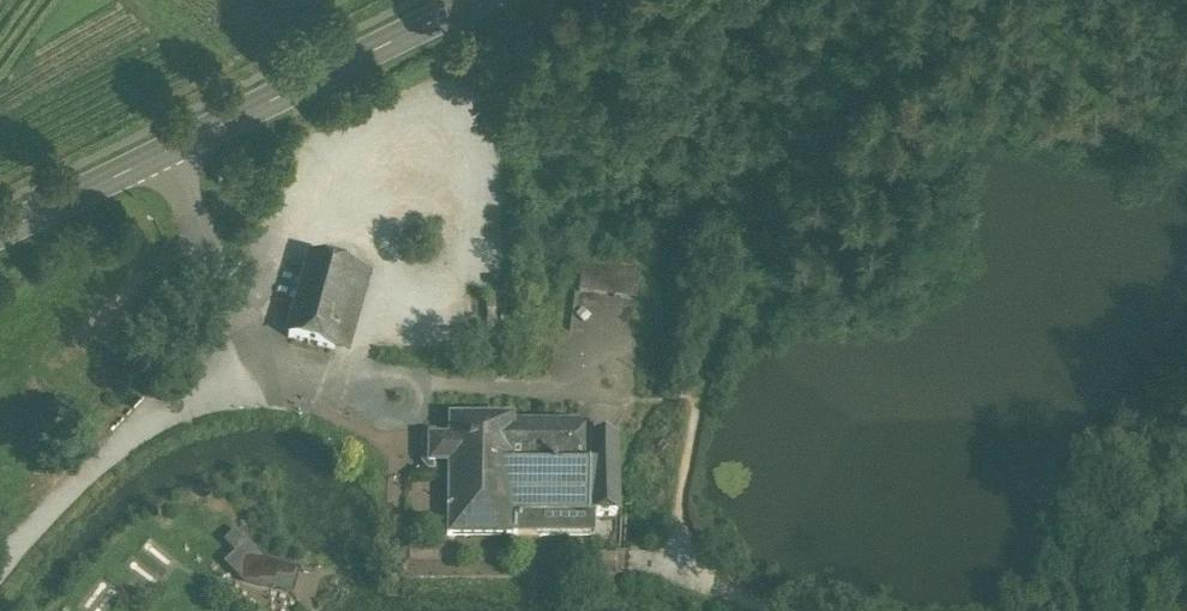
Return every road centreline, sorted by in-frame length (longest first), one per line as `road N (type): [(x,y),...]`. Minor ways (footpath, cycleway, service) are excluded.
road 1 (secondary): [(468,0),(0,232)]
road 2 (track): [(696,403),(755,204),(812,73),(865,0)]
road 3 (track): [(276,362),(145,421),(0,567)]
road 4 (track): [(678,566),(696,403)]
road 5 (track): [(798,610),(678,566)]

